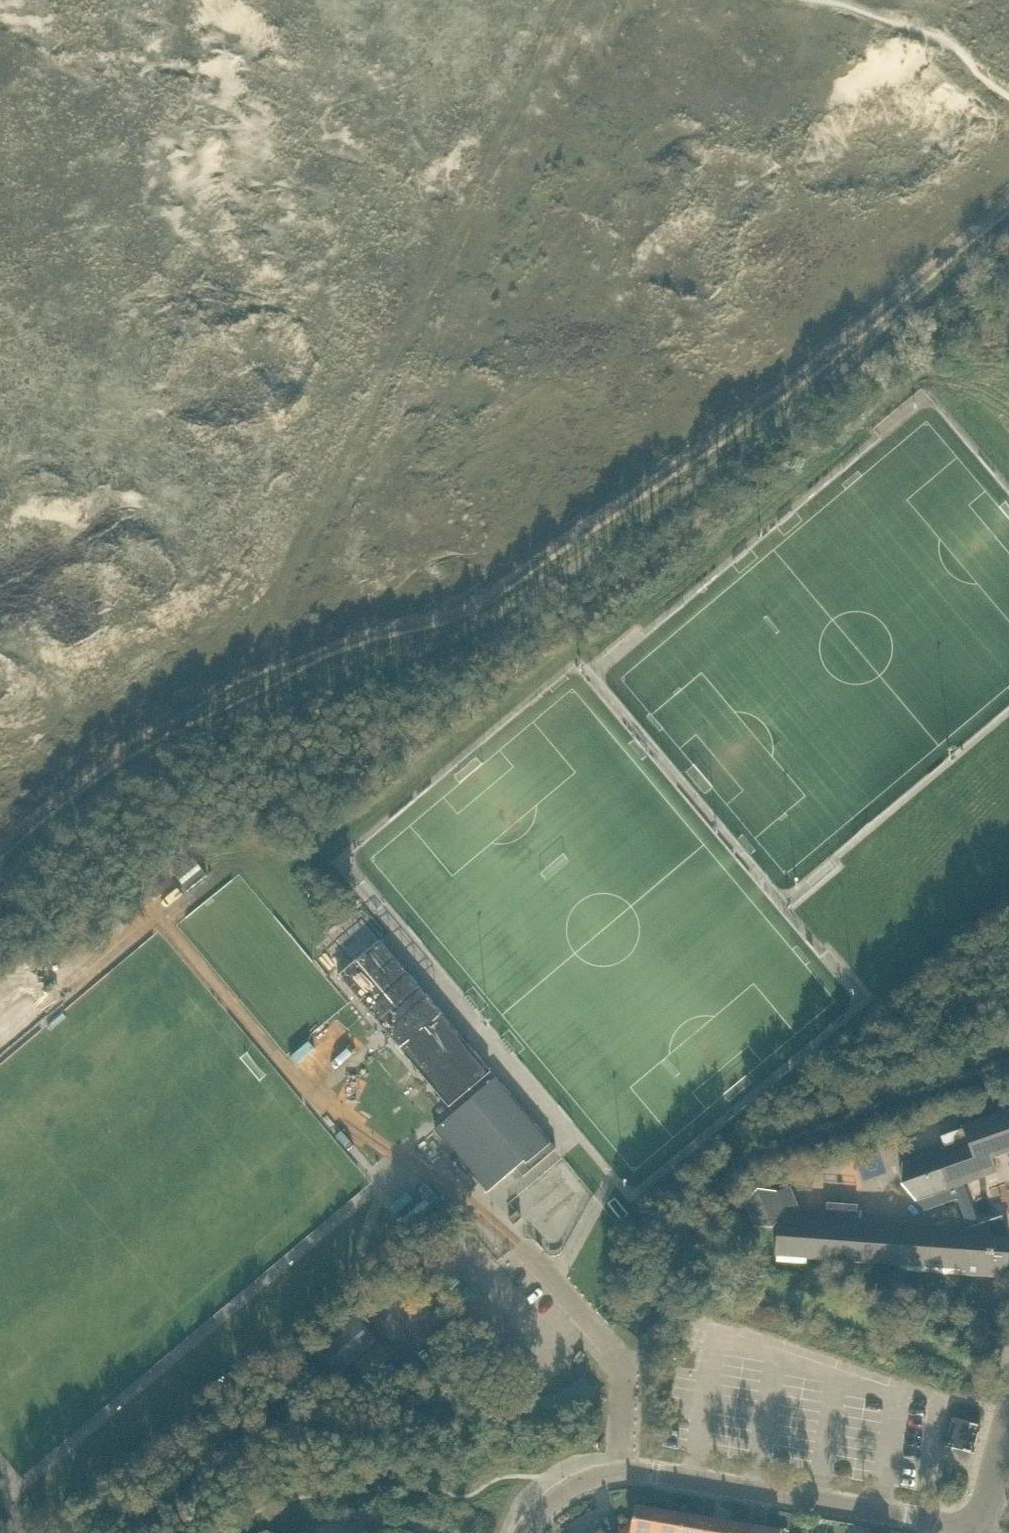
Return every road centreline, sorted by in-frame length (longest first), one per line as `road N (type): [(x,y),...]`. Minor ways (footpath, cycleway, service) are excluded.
road 1 (residential): [(970,1532),(911,1515),(634,1474),(574,1488),(548,1503),(529,1532)]

